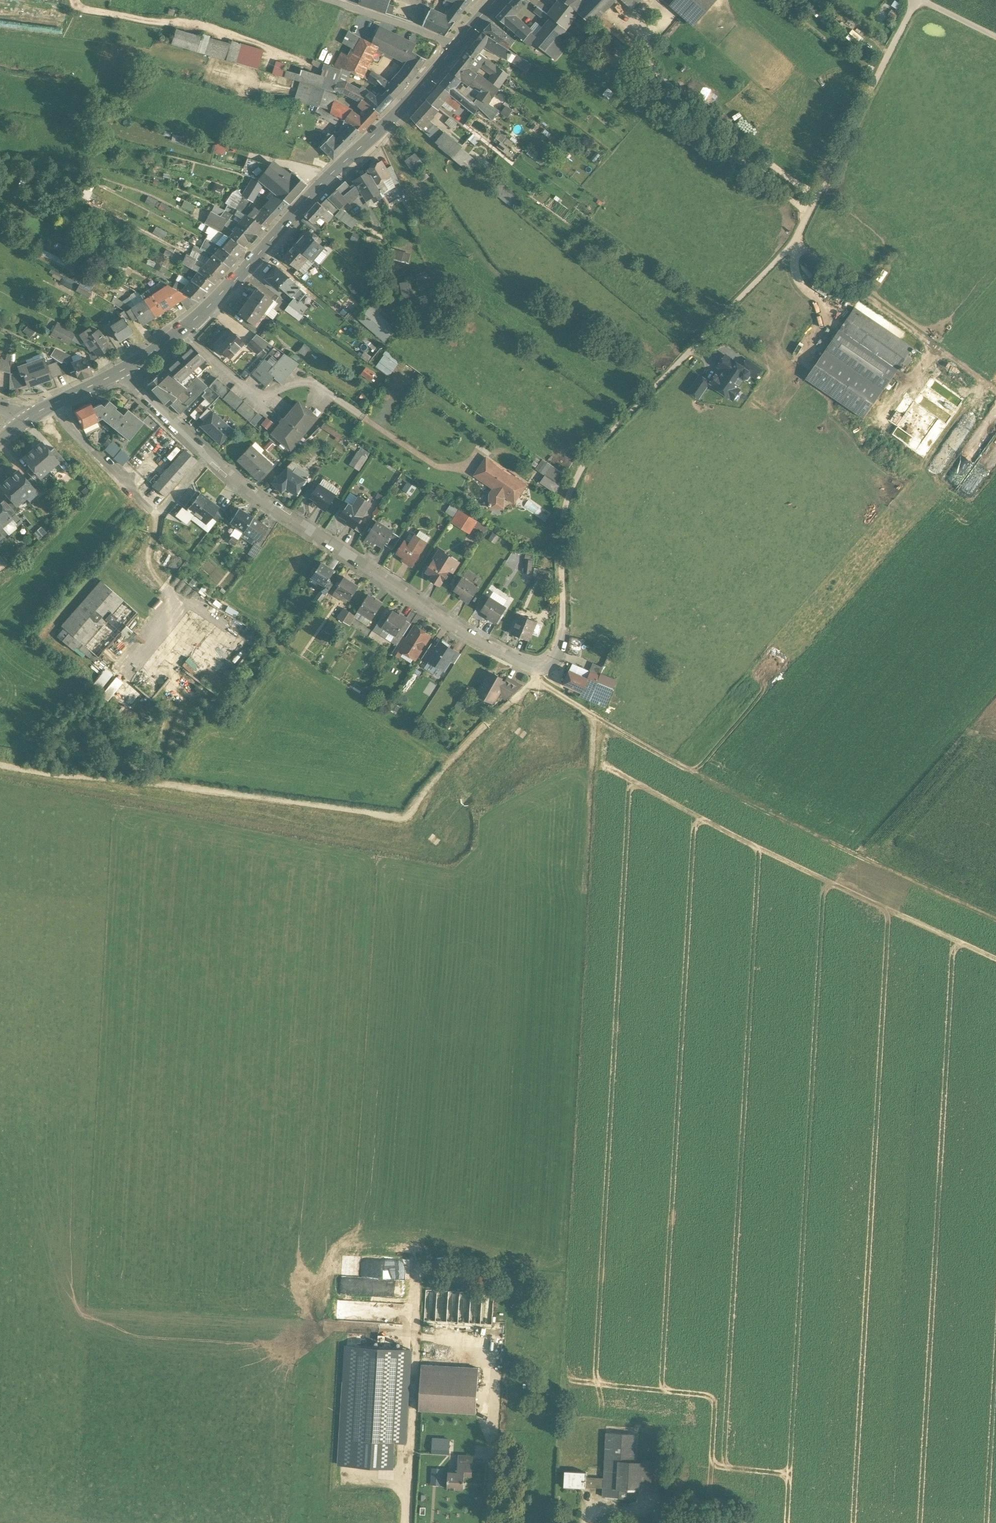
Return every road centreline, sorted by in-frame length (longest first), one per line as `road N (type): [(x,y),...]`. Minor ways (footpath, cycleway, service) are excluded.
road 1 (track): [(916,0),(792,244),(577,475),(562,515),(562,592)]
road 2 (secondary): [(126,371),(210,307),(498,0)]
road 3 (track): [(537,667),(552,687),(772,818),(995,920)]
road 4 (residential): [(545,663),(530,666),(496,649),(248,490),(126,371)]
road 5 (track): [(77,0),(272,50),(260,86),(292,95)]
road 6 (track): [(792,244),(995,392)]
road 7 (track): [(538,678),(484,724),(410,812)]

